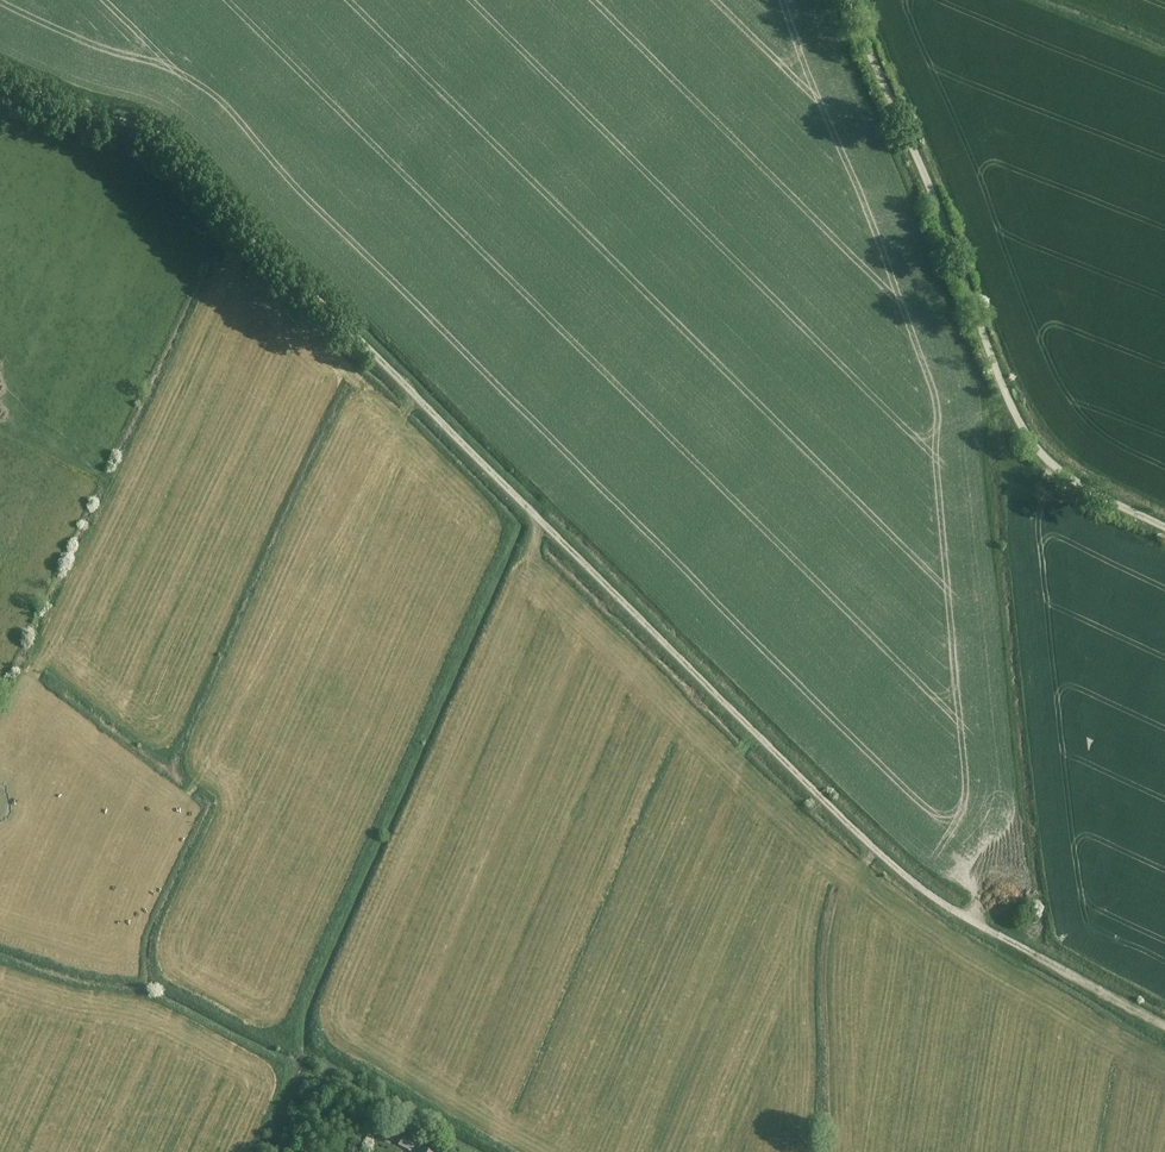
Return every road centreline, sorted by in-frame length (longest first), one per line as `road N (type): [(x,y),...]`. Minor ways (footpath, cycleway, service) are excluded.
road 1 (track): [(1164,1026),(1007,945),(865,845),(169,142),(0,72)]
road 2 (residential): [(857,0),(1009,398),(1072,481),(1164,525)]

